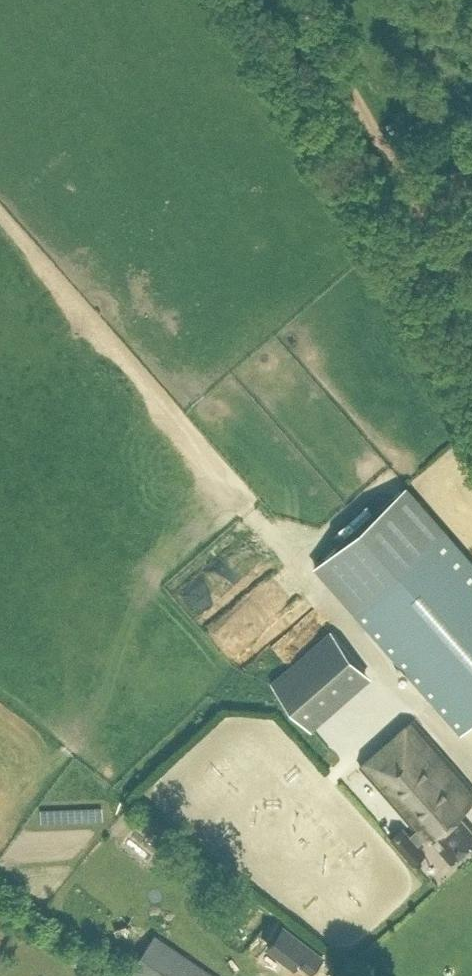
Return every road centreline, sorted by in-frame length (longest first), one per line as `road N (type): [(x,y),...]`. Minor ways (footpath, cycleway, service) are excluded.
road 1 (track): [(0,213),(354,619)]
road 2 (track): [(296,0),(471,306)]

